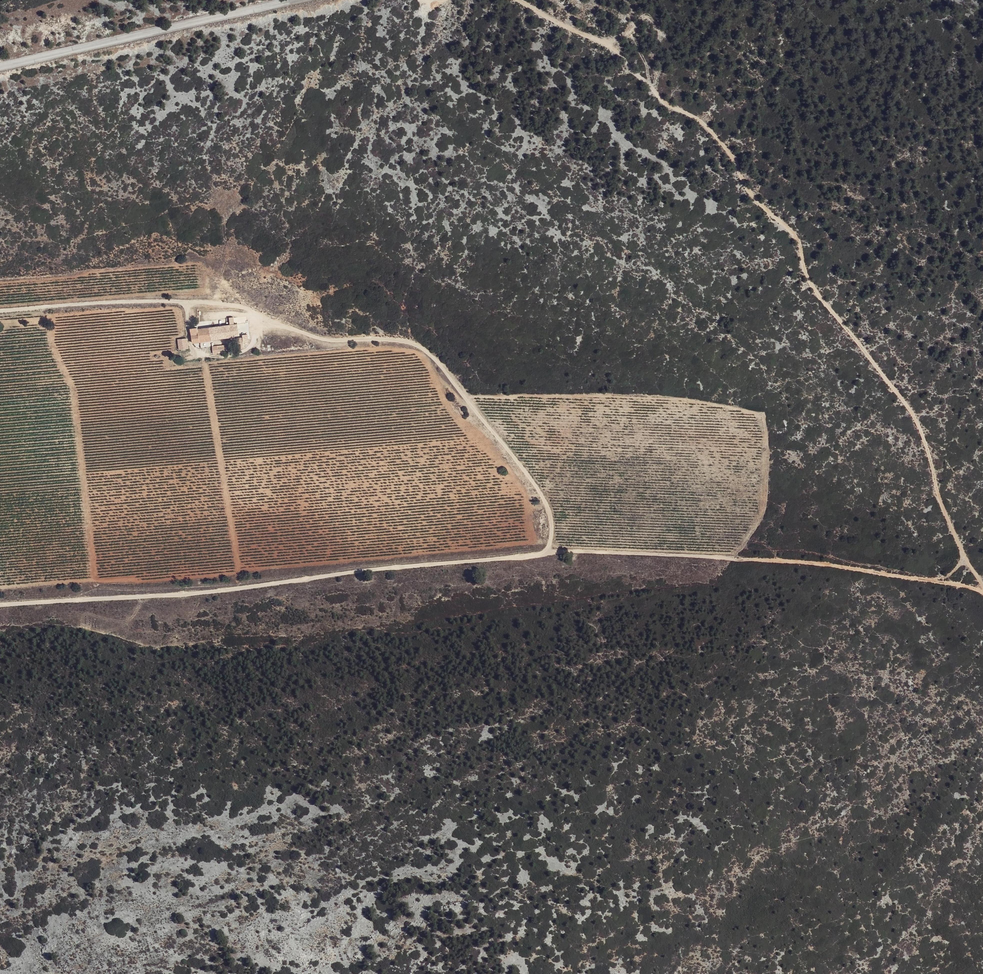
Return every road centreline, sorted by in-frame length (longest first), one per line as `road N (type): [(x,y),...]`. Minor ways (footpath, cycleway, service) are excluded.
road 1 (track): [(965,558),(935,579),(764,559),(554,551),(240,590),(0,605)]
road 2 (track): [(522,0),(606,44),(706,126),(798,238),(813,288),(919,421),(952,528),(982,586)]
road 3 (track): [(0,310),(208,301),(324,337),(413,342),(535,483),(550,511),(554,551)]
road 4 (unclassified): [(290,0),(0,66)]
road 5 (track): [(185,301),(191,347),(205,363),(240,590)]

